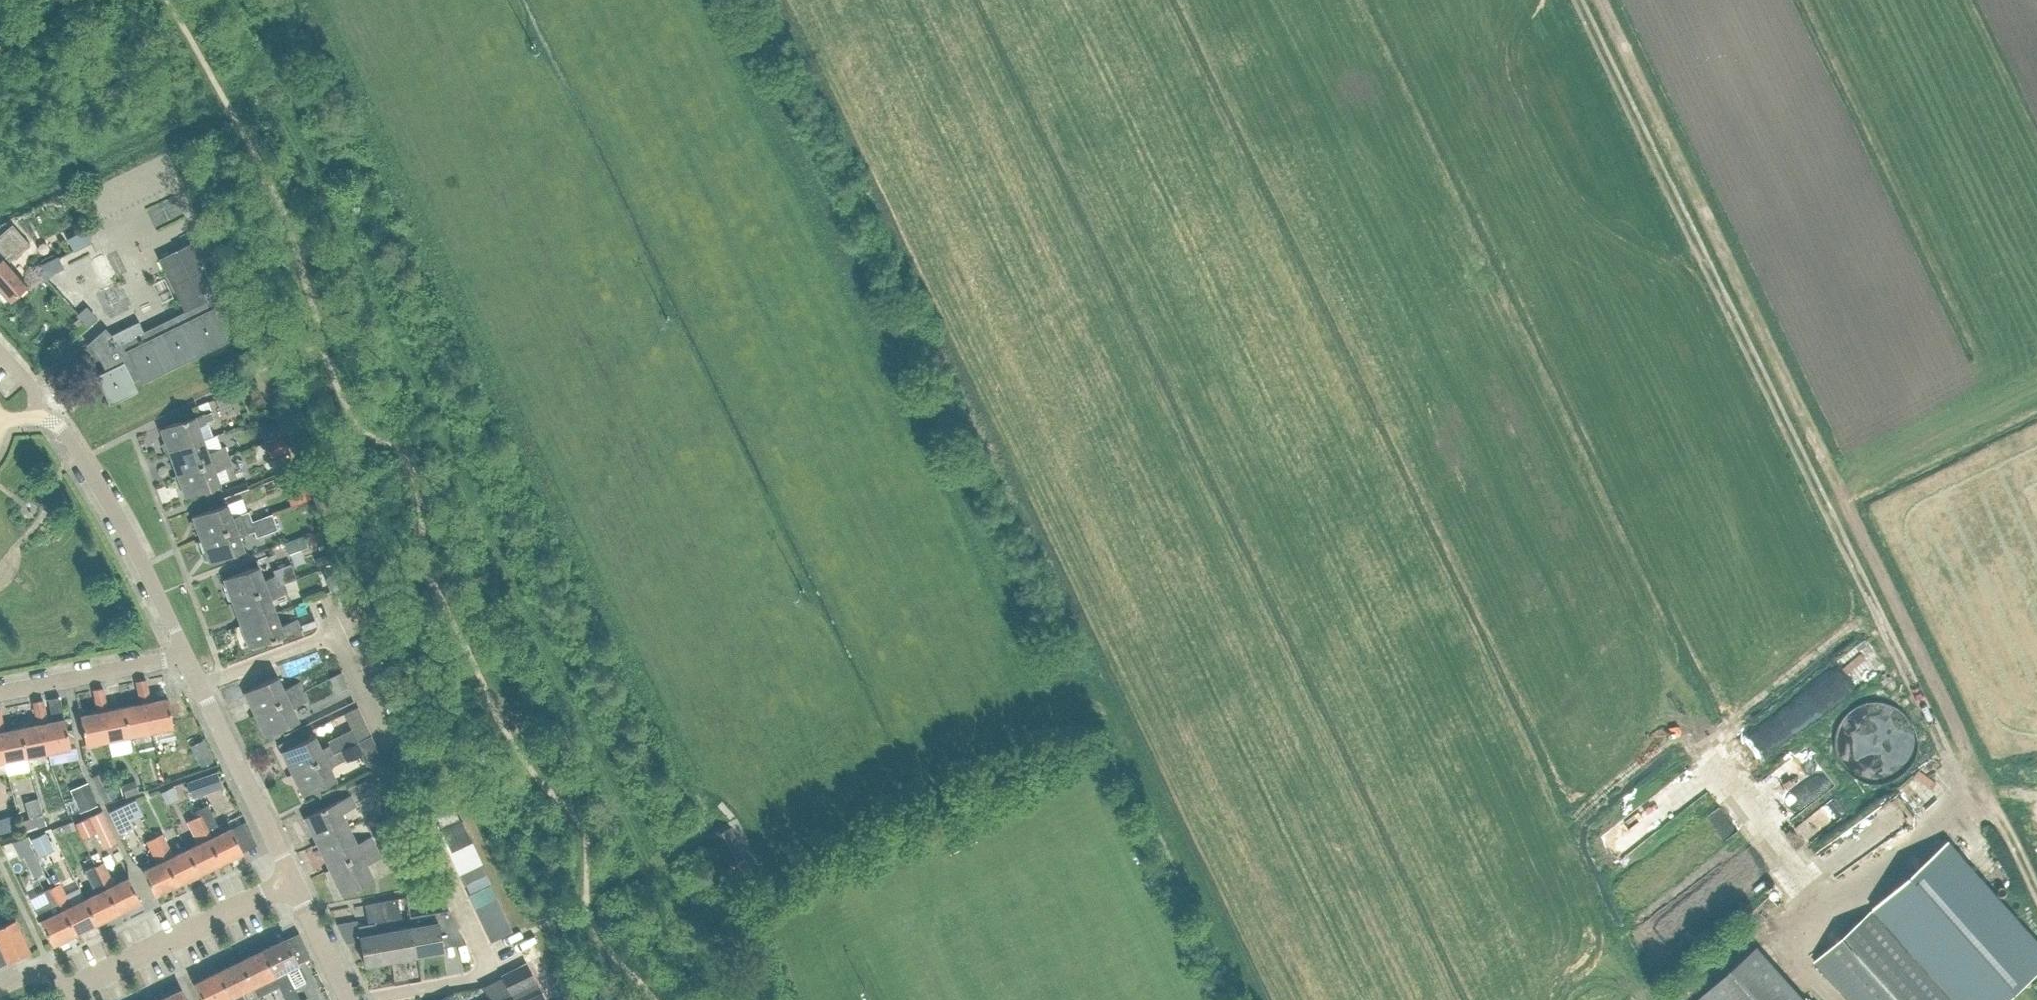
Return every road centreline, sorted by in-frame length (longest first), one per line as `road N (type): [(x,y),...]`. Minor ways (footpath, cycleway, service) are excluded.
road 1 (track): [(2036,900),(1988,798),(1958,771),(1584,0)]
road 2 (residential): [(186,654),(129,537),(63,429),(40,416),(0,419)]
road 3 (residential): [(353,999),(492,967),(413,808)]
road 4 (residential): [(291,879),(186,654)]
road 5 (track): [(0,203),(221,96)]
road 6 (residential): [(76,985),(291,879)]
road 7 (residential): [(186,654),(0,692)]
road 8 (residential): [(349,999),(291,879)]

